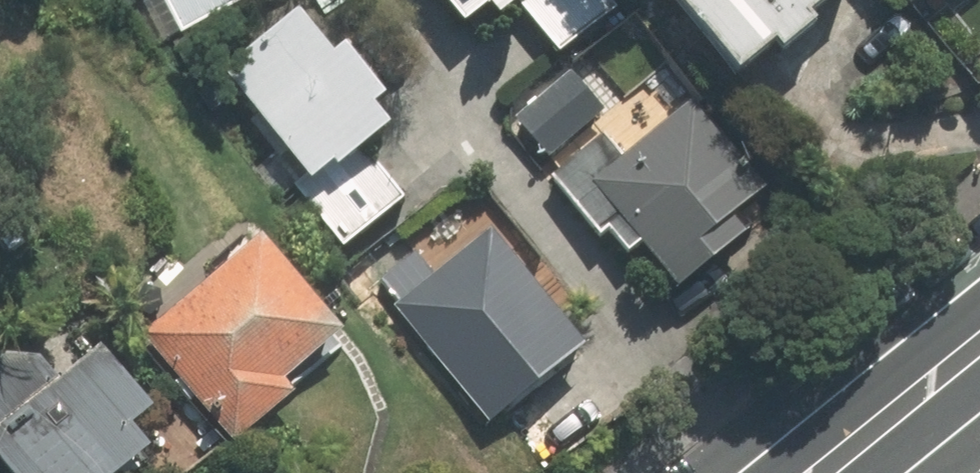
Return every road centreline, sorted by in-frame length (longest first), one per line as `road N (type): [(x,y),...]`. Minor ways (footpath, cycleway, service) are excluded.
road 1 (primary): [(815,472),(979,339)]

